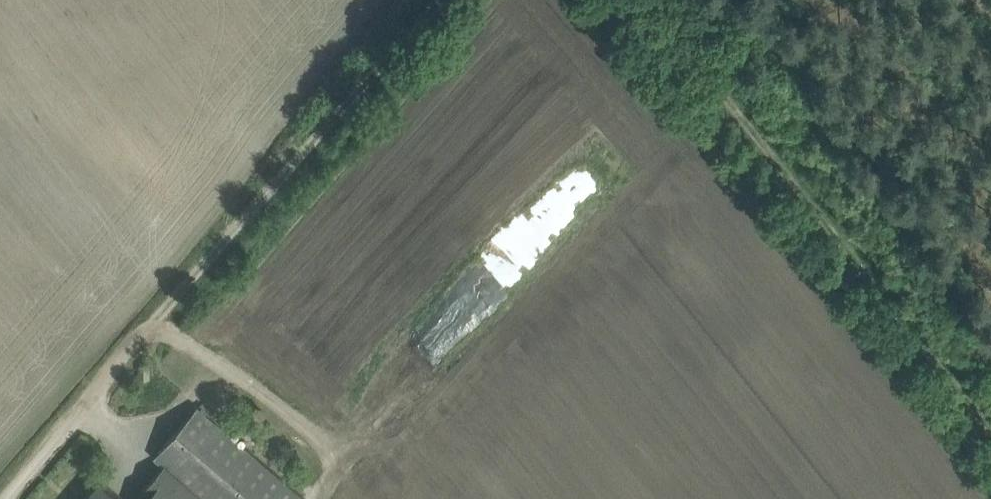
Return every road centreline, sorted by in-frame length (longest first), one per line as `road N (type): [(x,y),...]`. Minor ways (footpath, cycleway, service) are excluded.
road 1 (track): [(647,0),(990,441)]
road 2 (track): [(83,406),(436,0)]
road 3 (track): [(580,196),(320,498)]
road 4 (unclassified): [(5,498),(83,406)]

